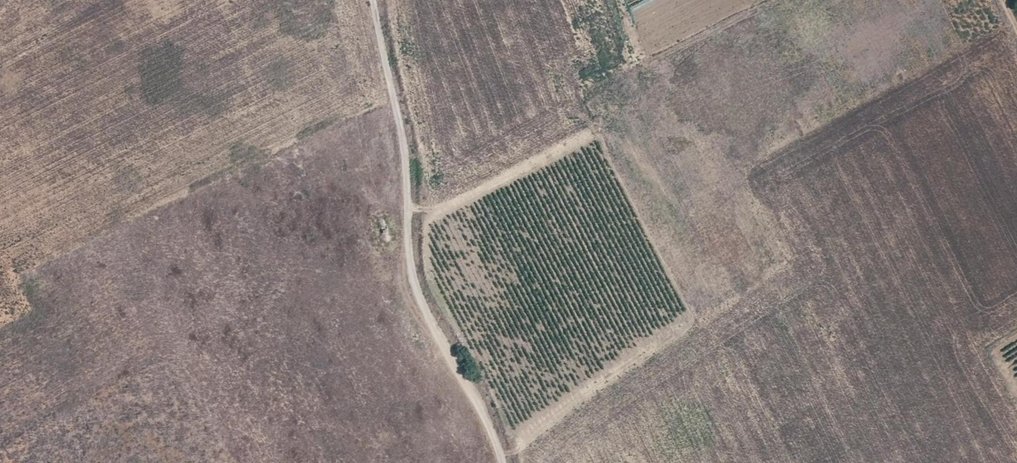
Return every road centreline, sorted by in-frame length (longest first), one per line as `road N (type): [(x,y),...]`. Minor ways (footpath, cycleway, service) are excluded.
road 1 (track): [(375,0),(407,152),(412,268),(507,462)]

